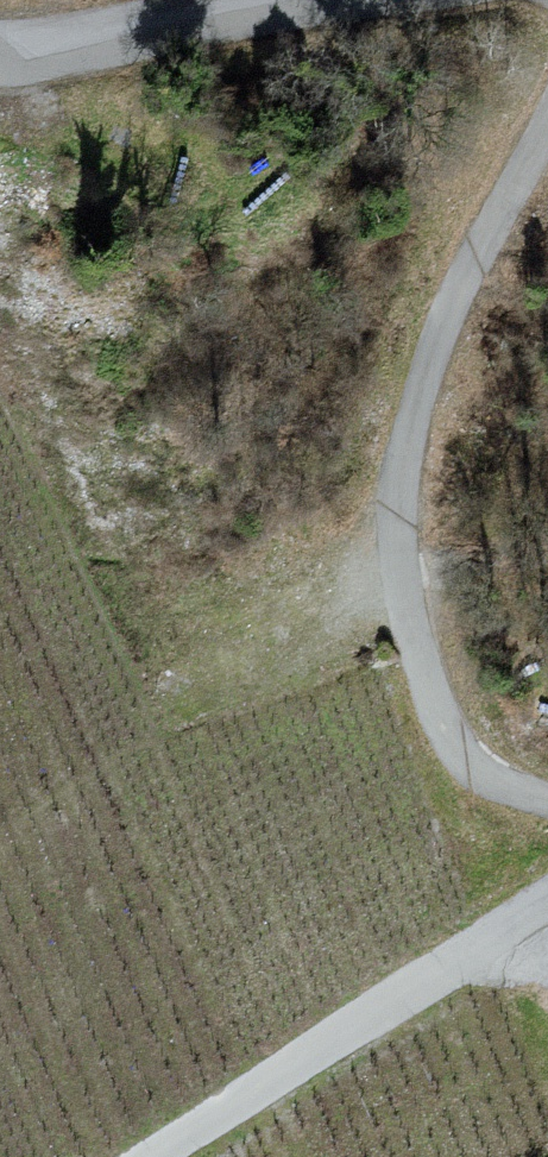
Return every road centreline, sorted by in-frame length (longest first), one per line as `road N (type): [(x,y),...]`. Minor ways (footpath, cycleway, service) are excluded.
road 1 (unclassified): [(547,802),(471,765),(426,696),(404,583),(400,486),(423,367),(459,281),(547,119)]
road 2 (unclassified): [(547,902),(150,1156)]
road 3 (unclassified): [(323,0),(0,52)]
road 4 (track): [(404,583),(173,708)]

